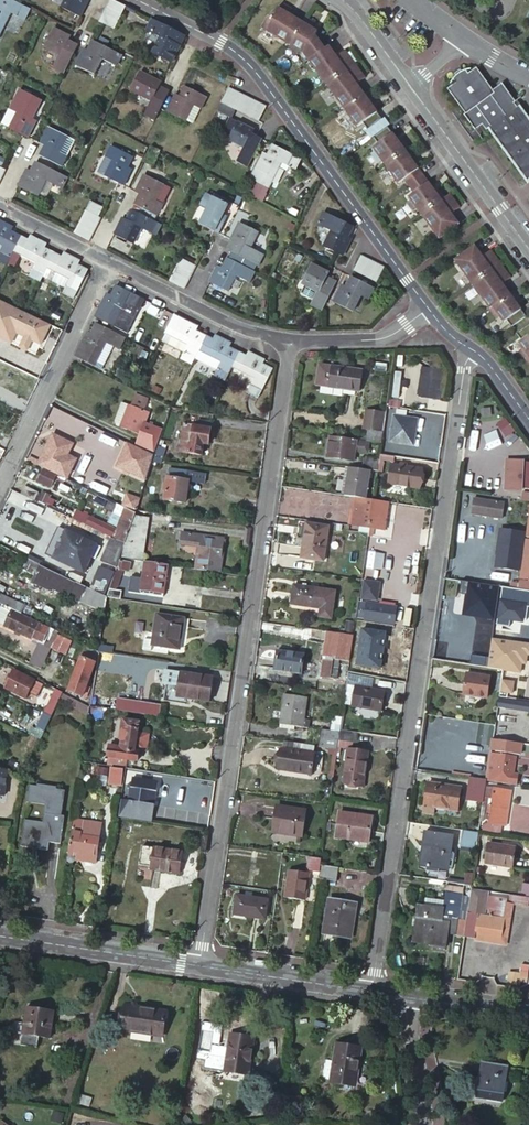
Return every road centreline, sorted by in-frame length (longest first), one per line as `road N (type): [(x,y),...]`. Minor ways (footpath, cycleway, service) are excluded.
road 1 (residential): [(474,351),(464,370),(372,990)]
road 2 (residential): [(200,964),(289,341)]
road 3 (residential): [(137,0),(247,62),(429,309)]
road 4 (residential): [(0,486),(108,262)]
road 5 (residential): [(0,934),(200,964)]
road 6 (tertiary): [(413,87),(528,249)]
road 7 (residential): [(289,341),(232,323),(108,262)]
road 8 (residential): [(200,964),(372,990)]
road 9 (residential): [(429,309),(378,339),(289,341)]
road 10 (residential): [(400,995),(419,1071),(422,1124)]
road 11 (residential): [(400,995),(528,1014)]
road 12 (residential): [(108,262),(0,207)]

